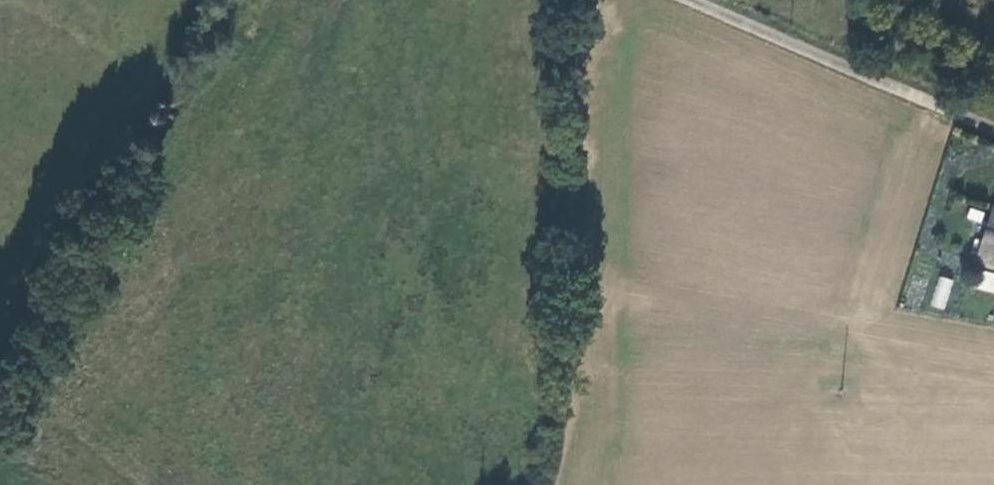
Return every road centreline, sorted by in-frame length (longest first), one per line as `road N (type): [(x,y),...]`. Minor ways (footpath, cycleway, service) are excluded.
road 1 (residential): [(993,129),(692,0)]

